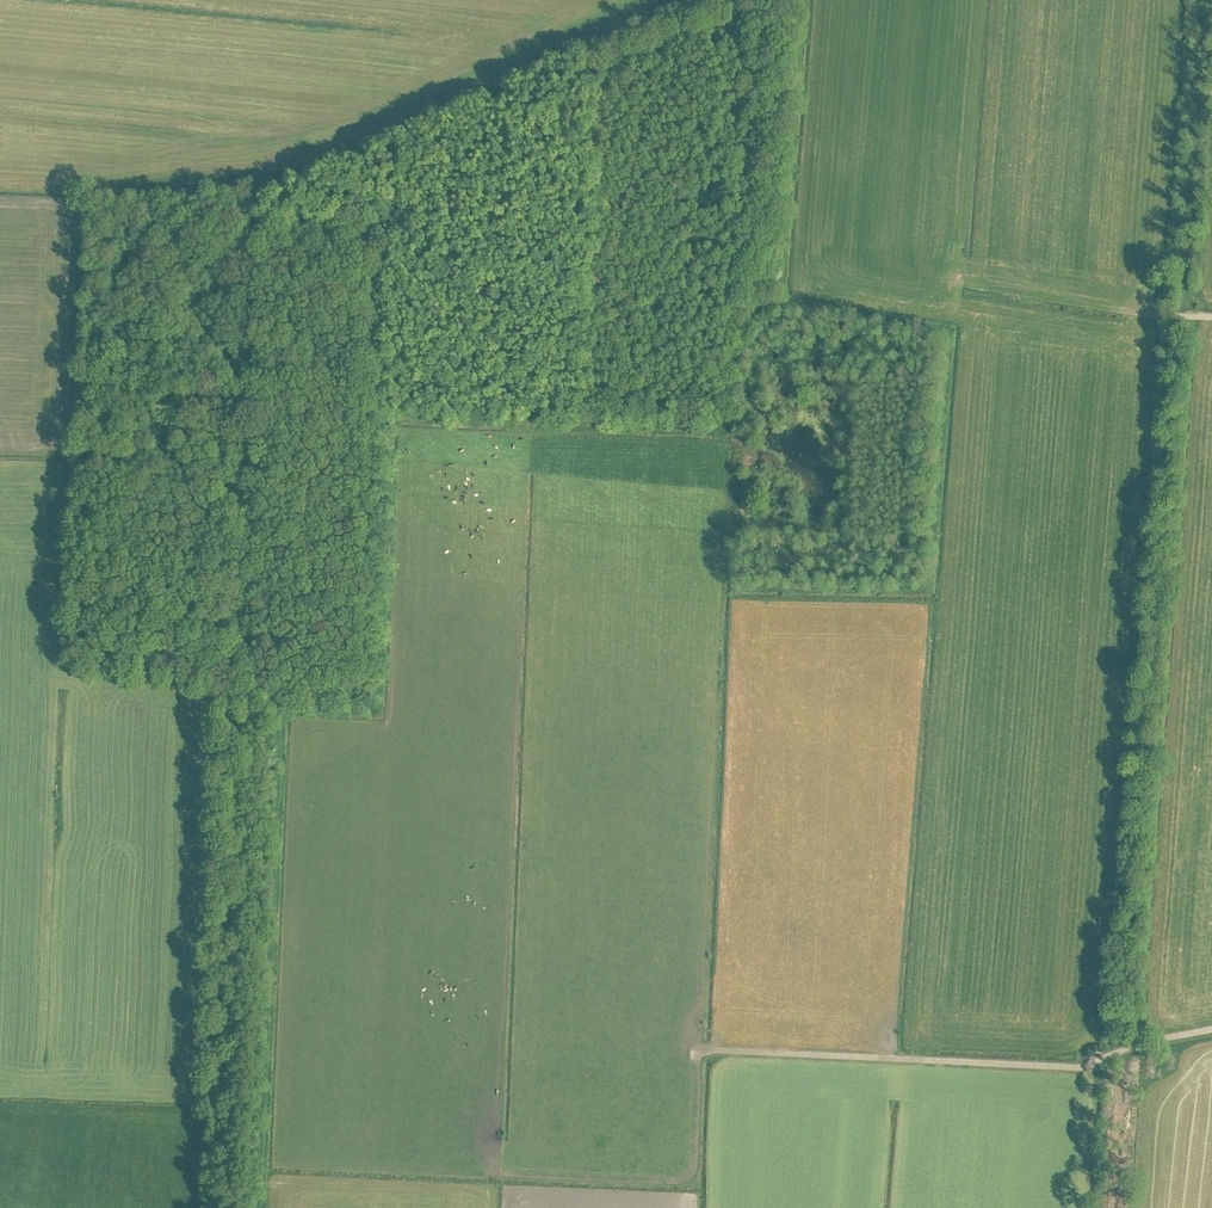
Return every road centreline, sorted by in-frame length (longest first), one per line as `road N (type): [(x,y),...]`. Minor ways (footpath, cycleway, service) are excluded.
road 1 (track): [(216,1207),(247,471)]

